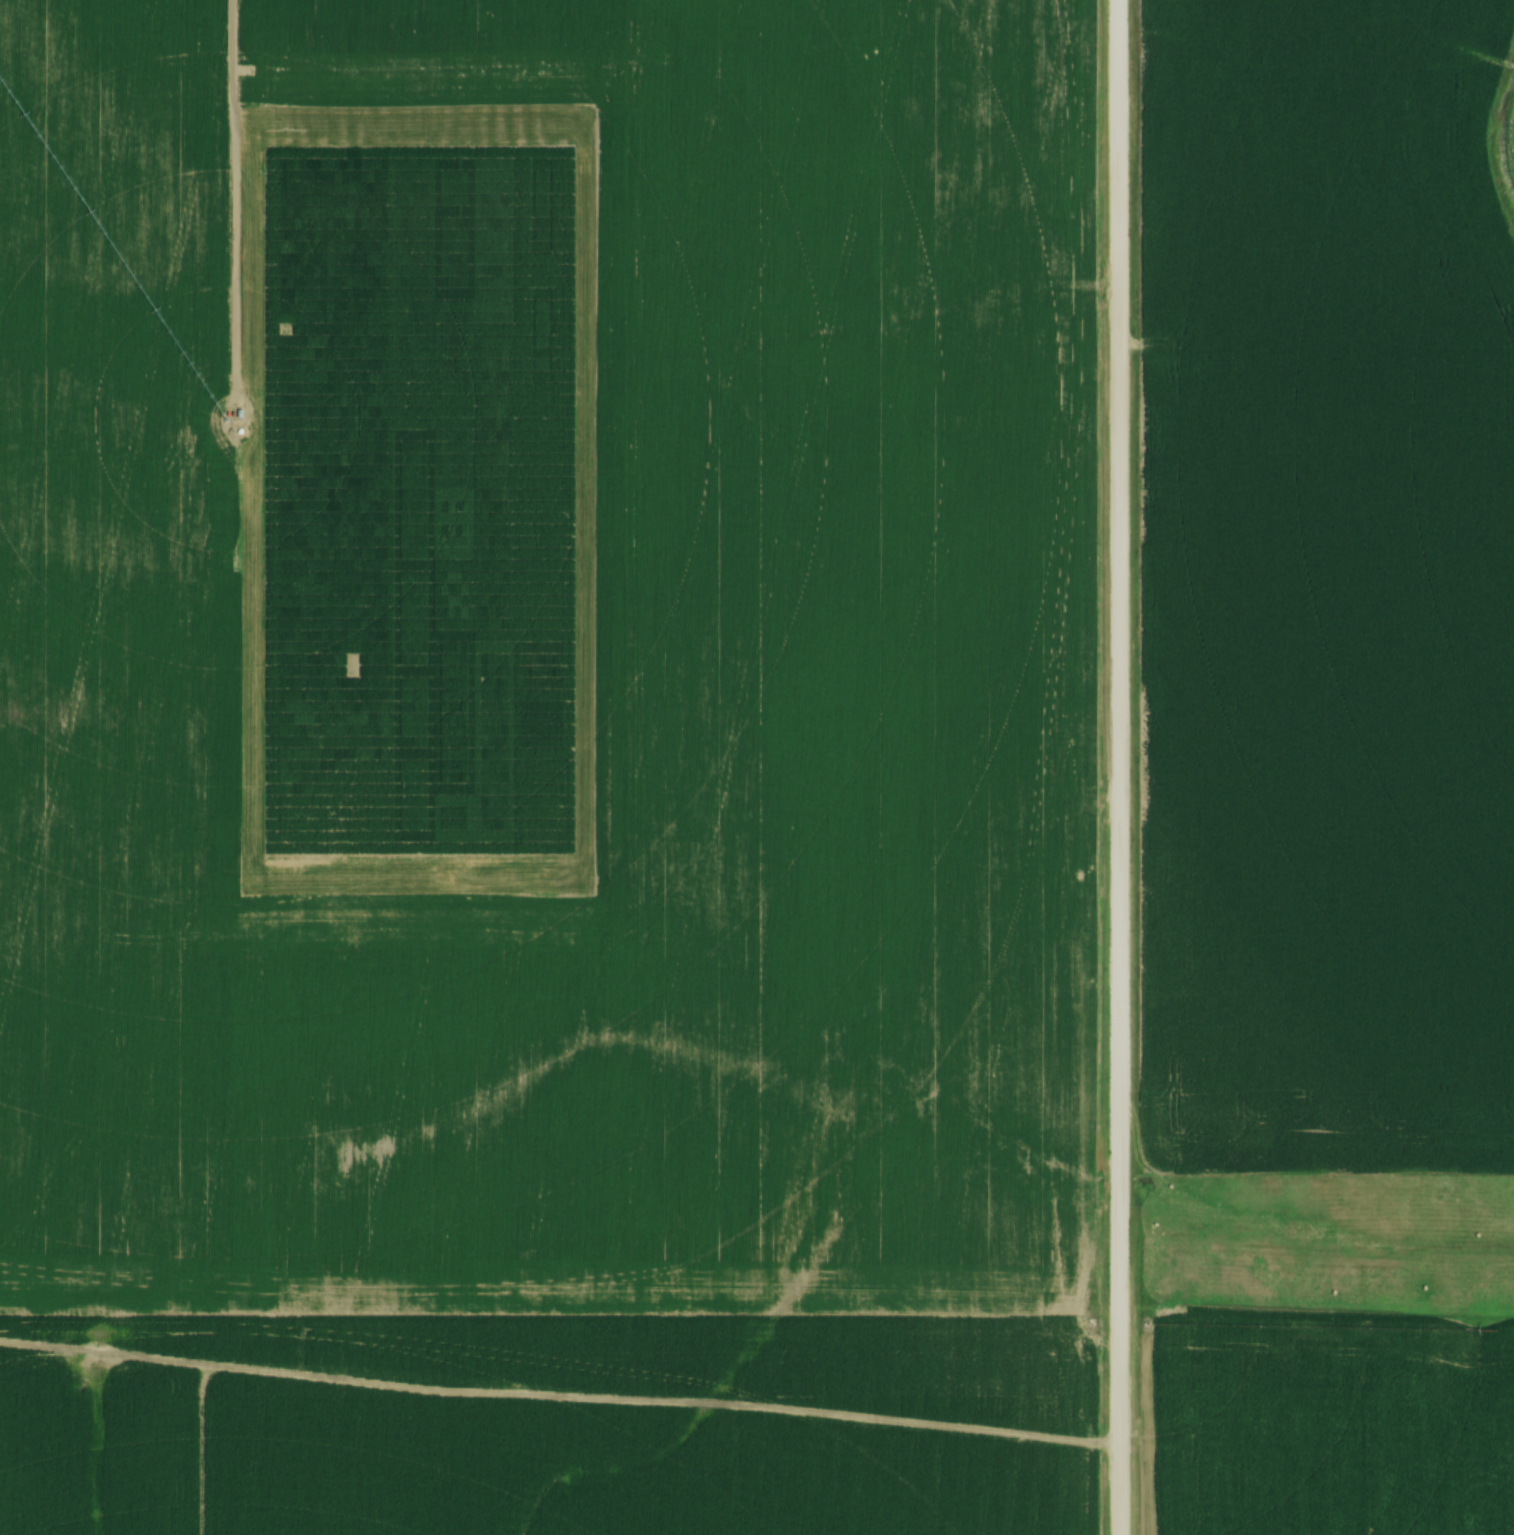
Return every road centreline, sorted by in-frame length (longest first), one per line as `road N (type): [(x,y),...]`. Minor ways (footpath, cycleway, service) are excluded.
road 1 (tertiary): [(1124,1534),(1120,0)]

